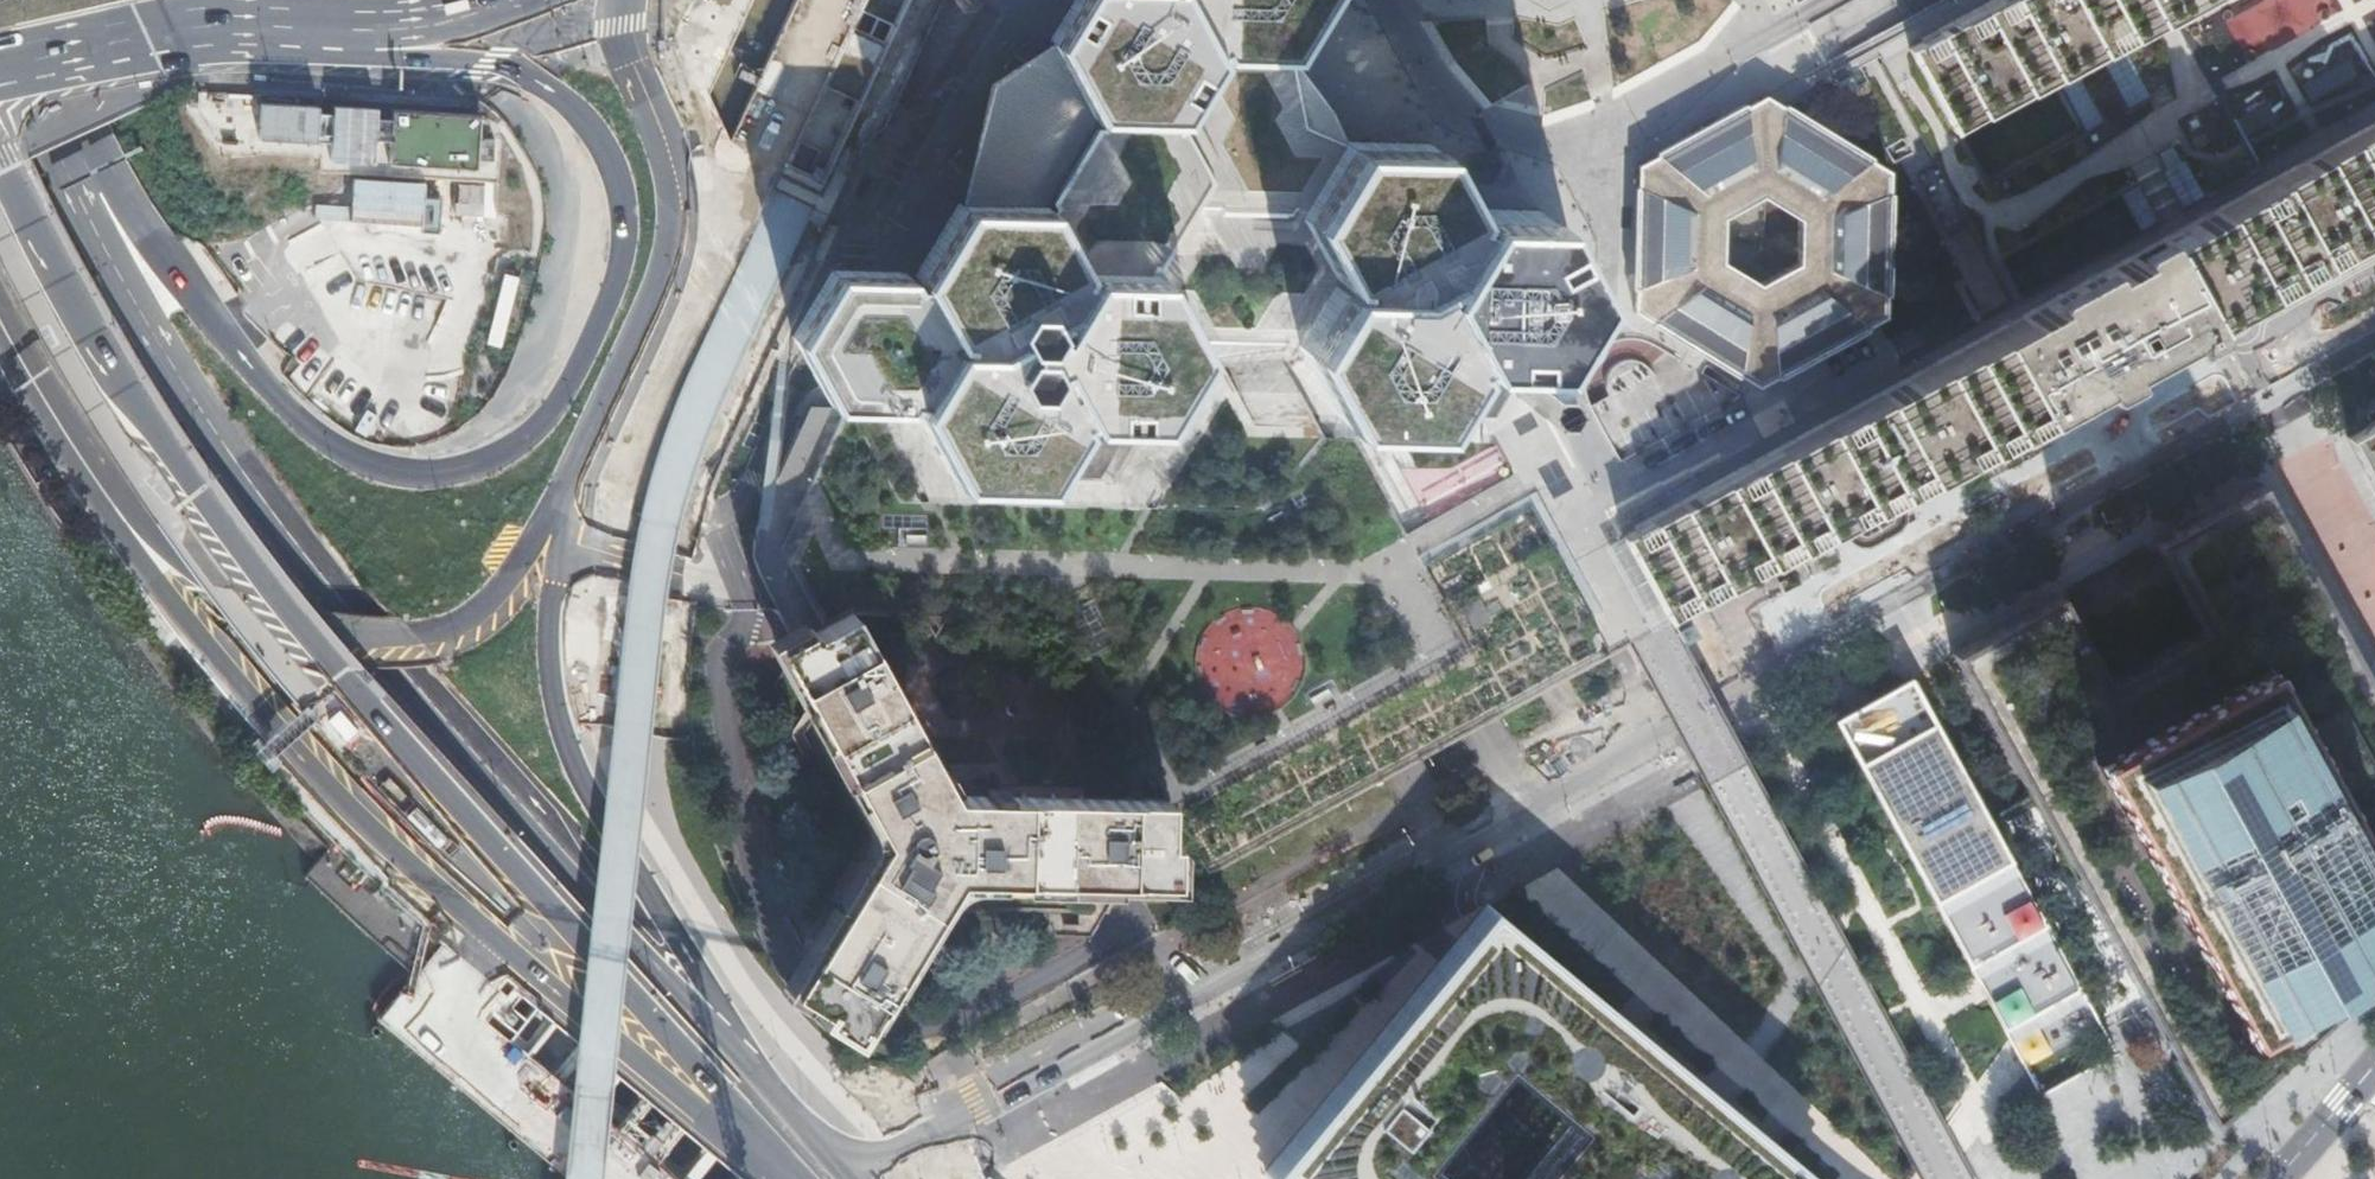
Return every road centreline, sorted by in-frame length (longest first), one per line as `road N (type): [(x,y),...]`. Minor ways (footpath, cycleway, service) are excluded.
road 1 (residential): [(2374,345),(1206,987),(889,1152),(836,1168)]
road 2 (primary): [(0,161),(69,294),(193,493),(727,1127)]
road 3 (primary): [(372,31),(518,71),(592,132),(618,179),(625,223),(620,274),(571,386),(514,449),(460,474),(345,456),(273,389),(96,195)]
road 4 (primary): [(727,1042),(293,544),(205,410),(96,195)]
road 5 (primary): [(89,474),(246,691),(355,811),(727,1127)]
road 6 (primary): [(552,531),(647,297),(673,211),(669,154),(619,30),(620,0)]
road 7 (primary): [(89,474),(145,539),(224,600),(286,625),(336,634),(445,631),(495,599),(552,531)]
road 8 (residential): [(1500,150),(1526,189),(1562,208),(1577,230),(1592,334),(1543,453),(1644,633)]
road 9 (primary): [(727,1042),(576,767),(556,709),(552,531)]
road 10 (primary): [(0,66),(207,26),(372,31)]
road 11 (residential): [(1500,150),(1599,122),(1819,0)]
road 12 (primary): [(96,195),(0,2)]
road 13 (residential): [(1398,0),(1500,150)]
road 14 (primary): [(0,324),(89,474)]
road 15 (primary): [(836,1168),(727,1042)]
road 16 (residential): [(2370,1071),(2276,1178)]
road 17 (primary): [(372,31),(496,0)]

